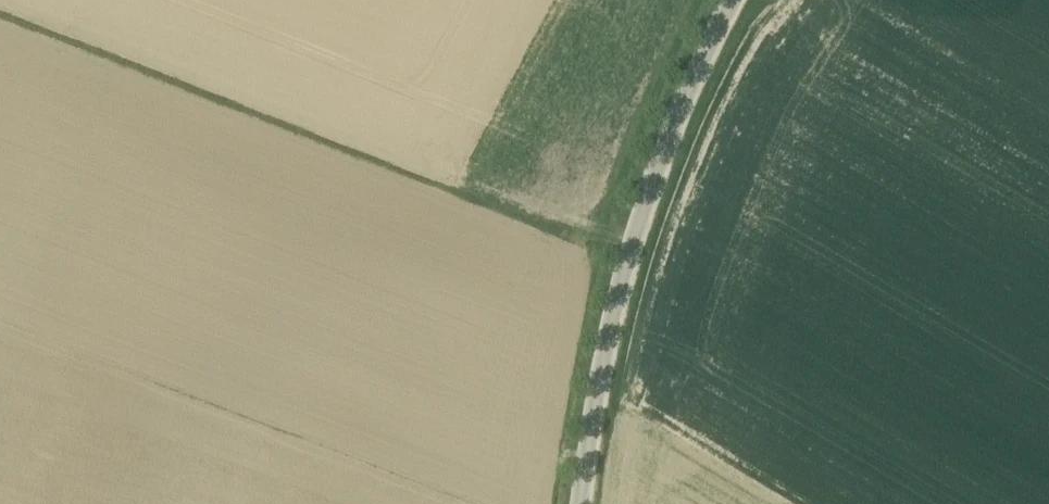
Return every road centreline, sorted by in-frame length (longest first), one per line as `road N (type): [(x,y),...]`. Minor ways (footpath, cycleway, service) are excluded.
road 1 (unclassified): [(579,503),(599,373),(660,157),(731,0)]

